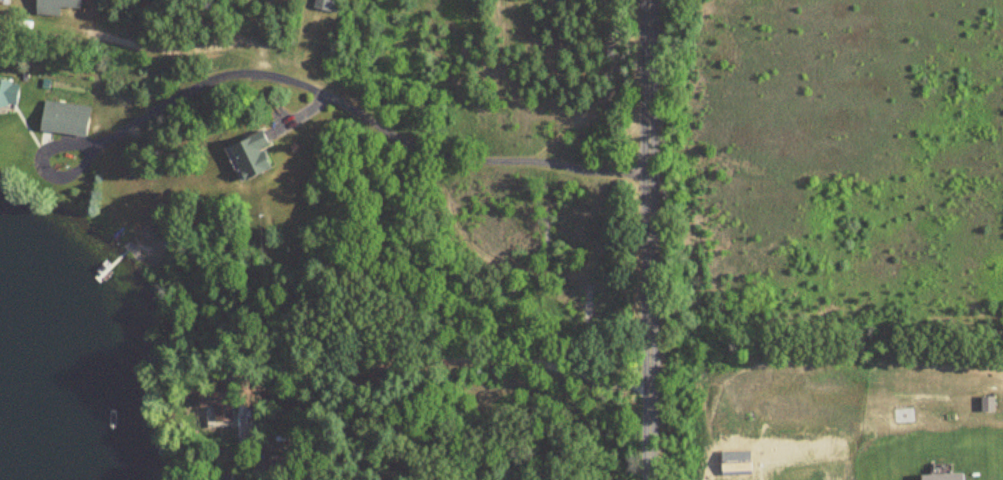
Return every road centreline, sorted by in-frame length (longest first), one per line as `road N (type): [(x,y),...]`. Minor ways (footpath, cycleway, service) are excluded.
road 1 (residential): [(649,174),(442,157),(400,141),(328,95),(230,73),(48,173)]
road 2 (residential): [(650,479),(650,0)]
road 3 (residential): [(228,479),(263,406),(329,367),(528,360),(642,386)]

